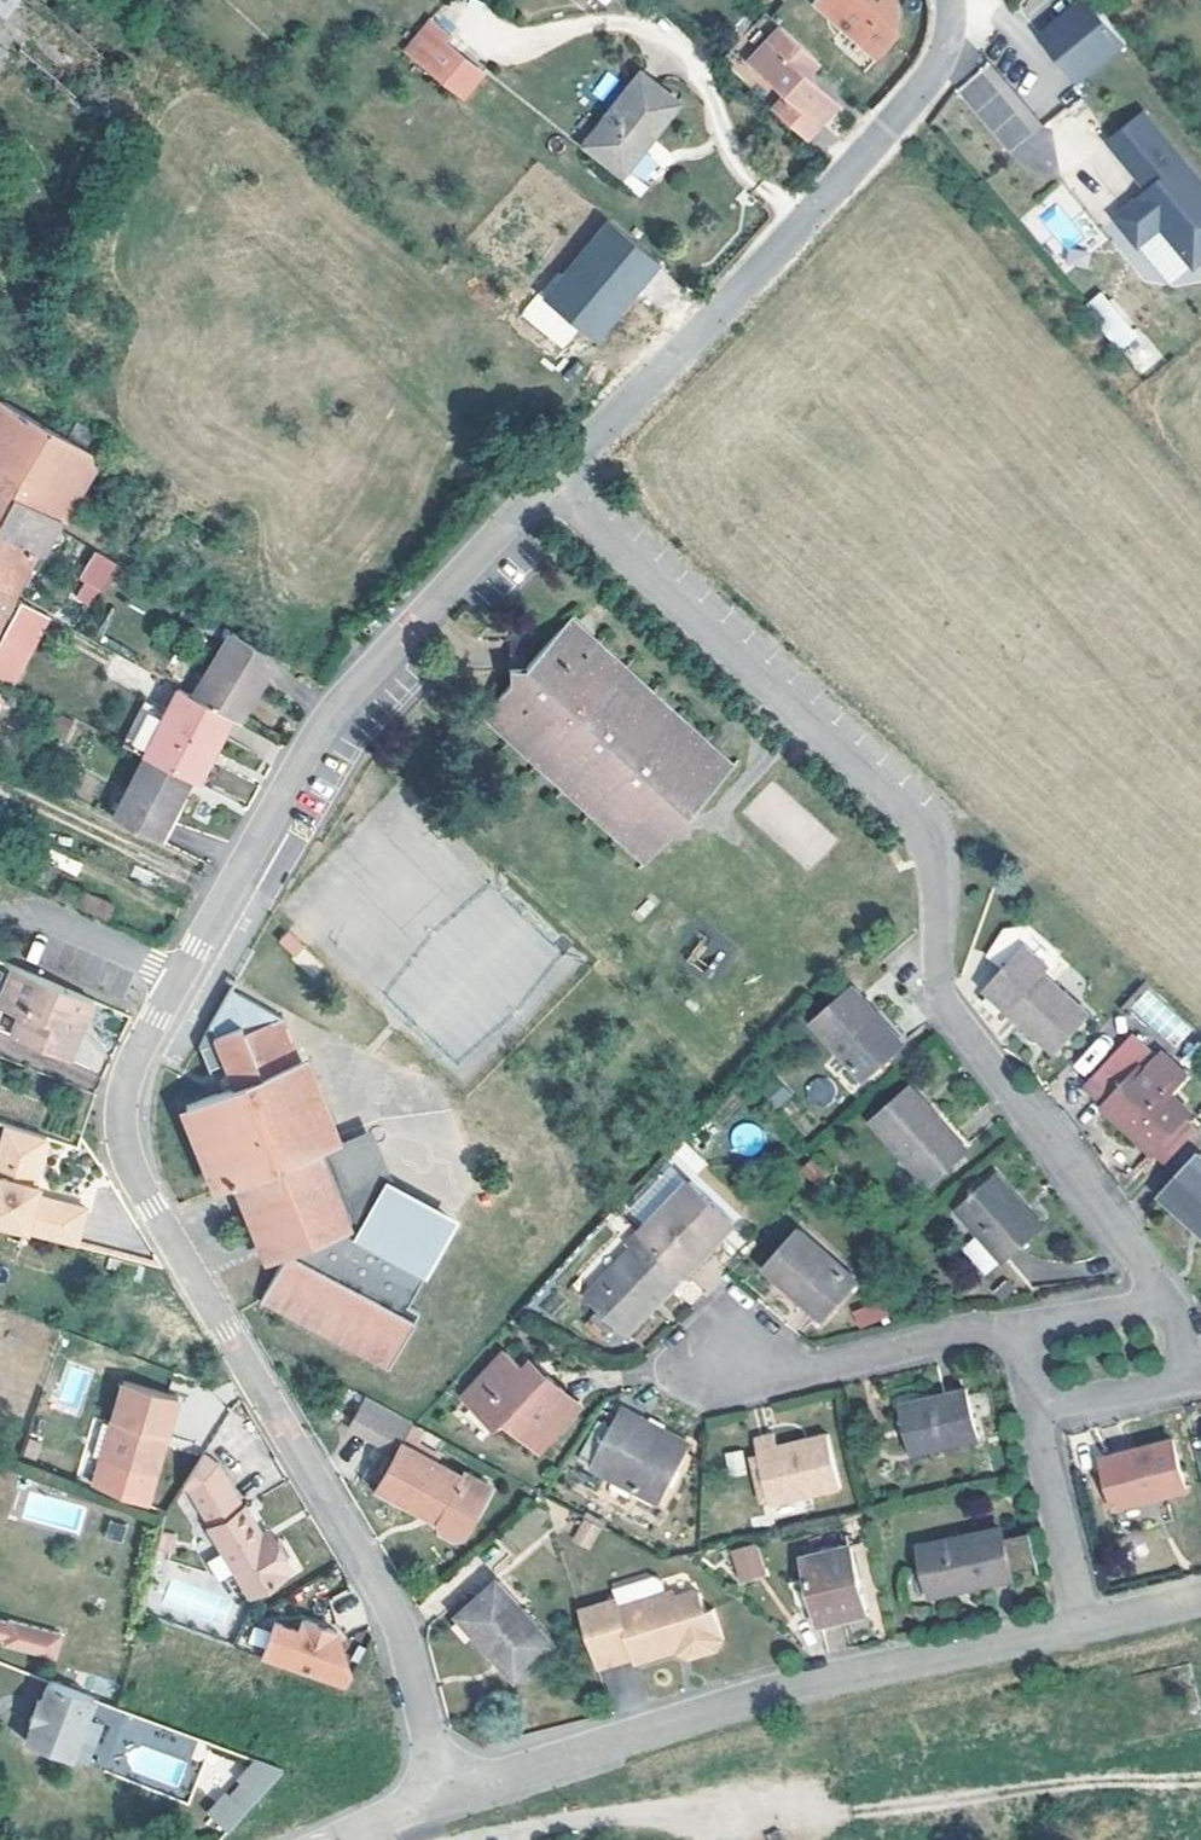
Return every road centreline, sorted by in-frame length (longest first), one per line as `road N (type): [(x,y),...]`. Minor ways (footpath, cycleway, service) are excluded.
road 1 (residential): [(549,493),(330,710),(178,976),(119,1123),(125,1159),(151,1208),(382,1598),(446,1801)]
road 2 (residential): [(1168,1299),(944,1013),(936,985),(937,878),(928,844),(549,493)]
road 3 (residential): [(446,1801),(784,1694),(1085,1633)]
road 4 (residential): [(950,0),(951,27),(932,78),(549,493)]
road 5 (residential): [(1024,1331),(752,1377),(712,1353)]
road 6 (residential): [(1085,1633),(1044,1407)]
road 7 (residential): [(1044,1407),(1168,1387),(1181,1379),(1186,1368),(1168,1299)]
road 8 (residential): [(1168,1299),(1024,1331)]

